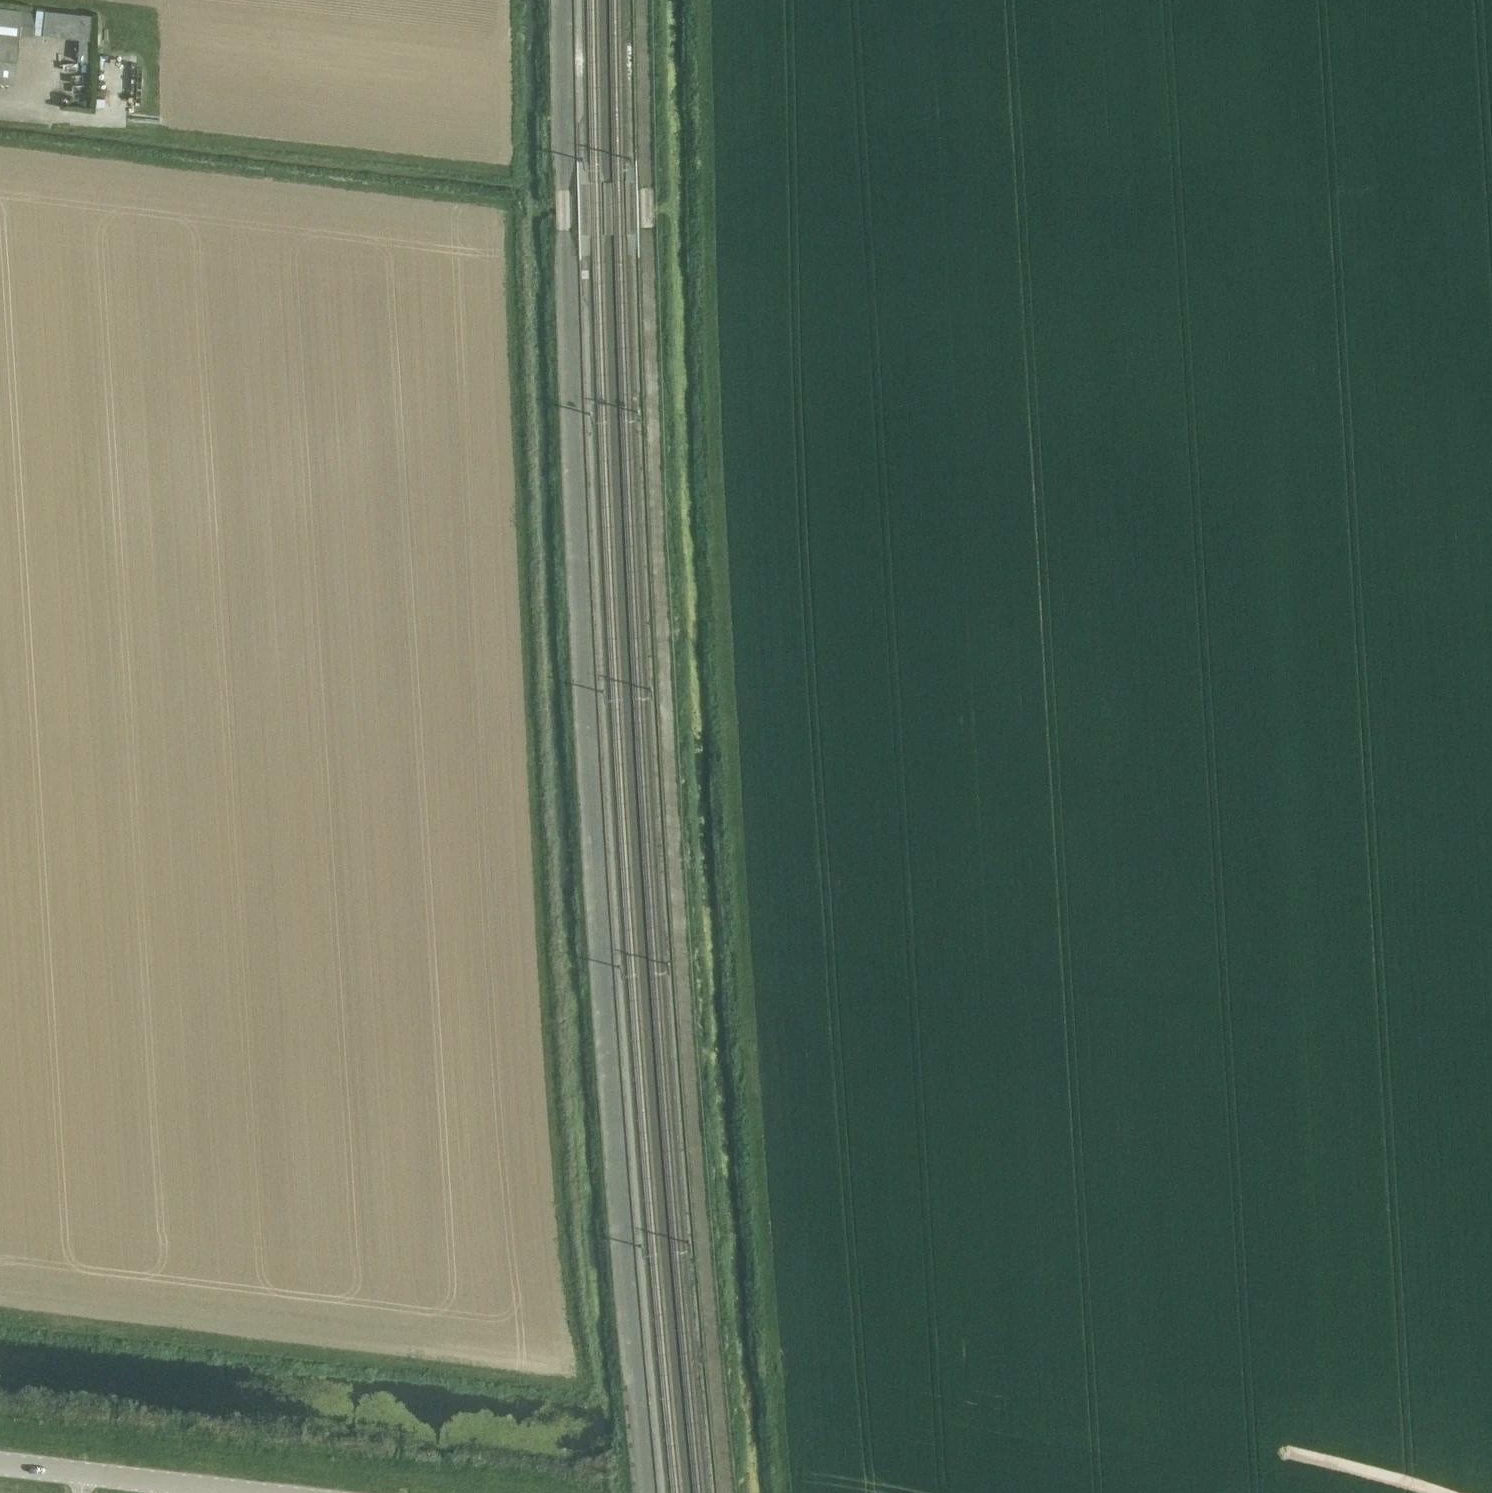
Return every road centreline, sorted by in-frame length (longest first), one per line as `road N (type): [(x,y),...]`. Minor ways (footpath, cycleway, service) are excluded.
road 1 (track): [(648,229),(682,963),(731,1492)]
road 2 (unclassified): [(247,1492),(0,1465)]
road 3 (track): [(644,0),(647,187)]
road 4 (track): [(1442,1492),(1301,1453)]

